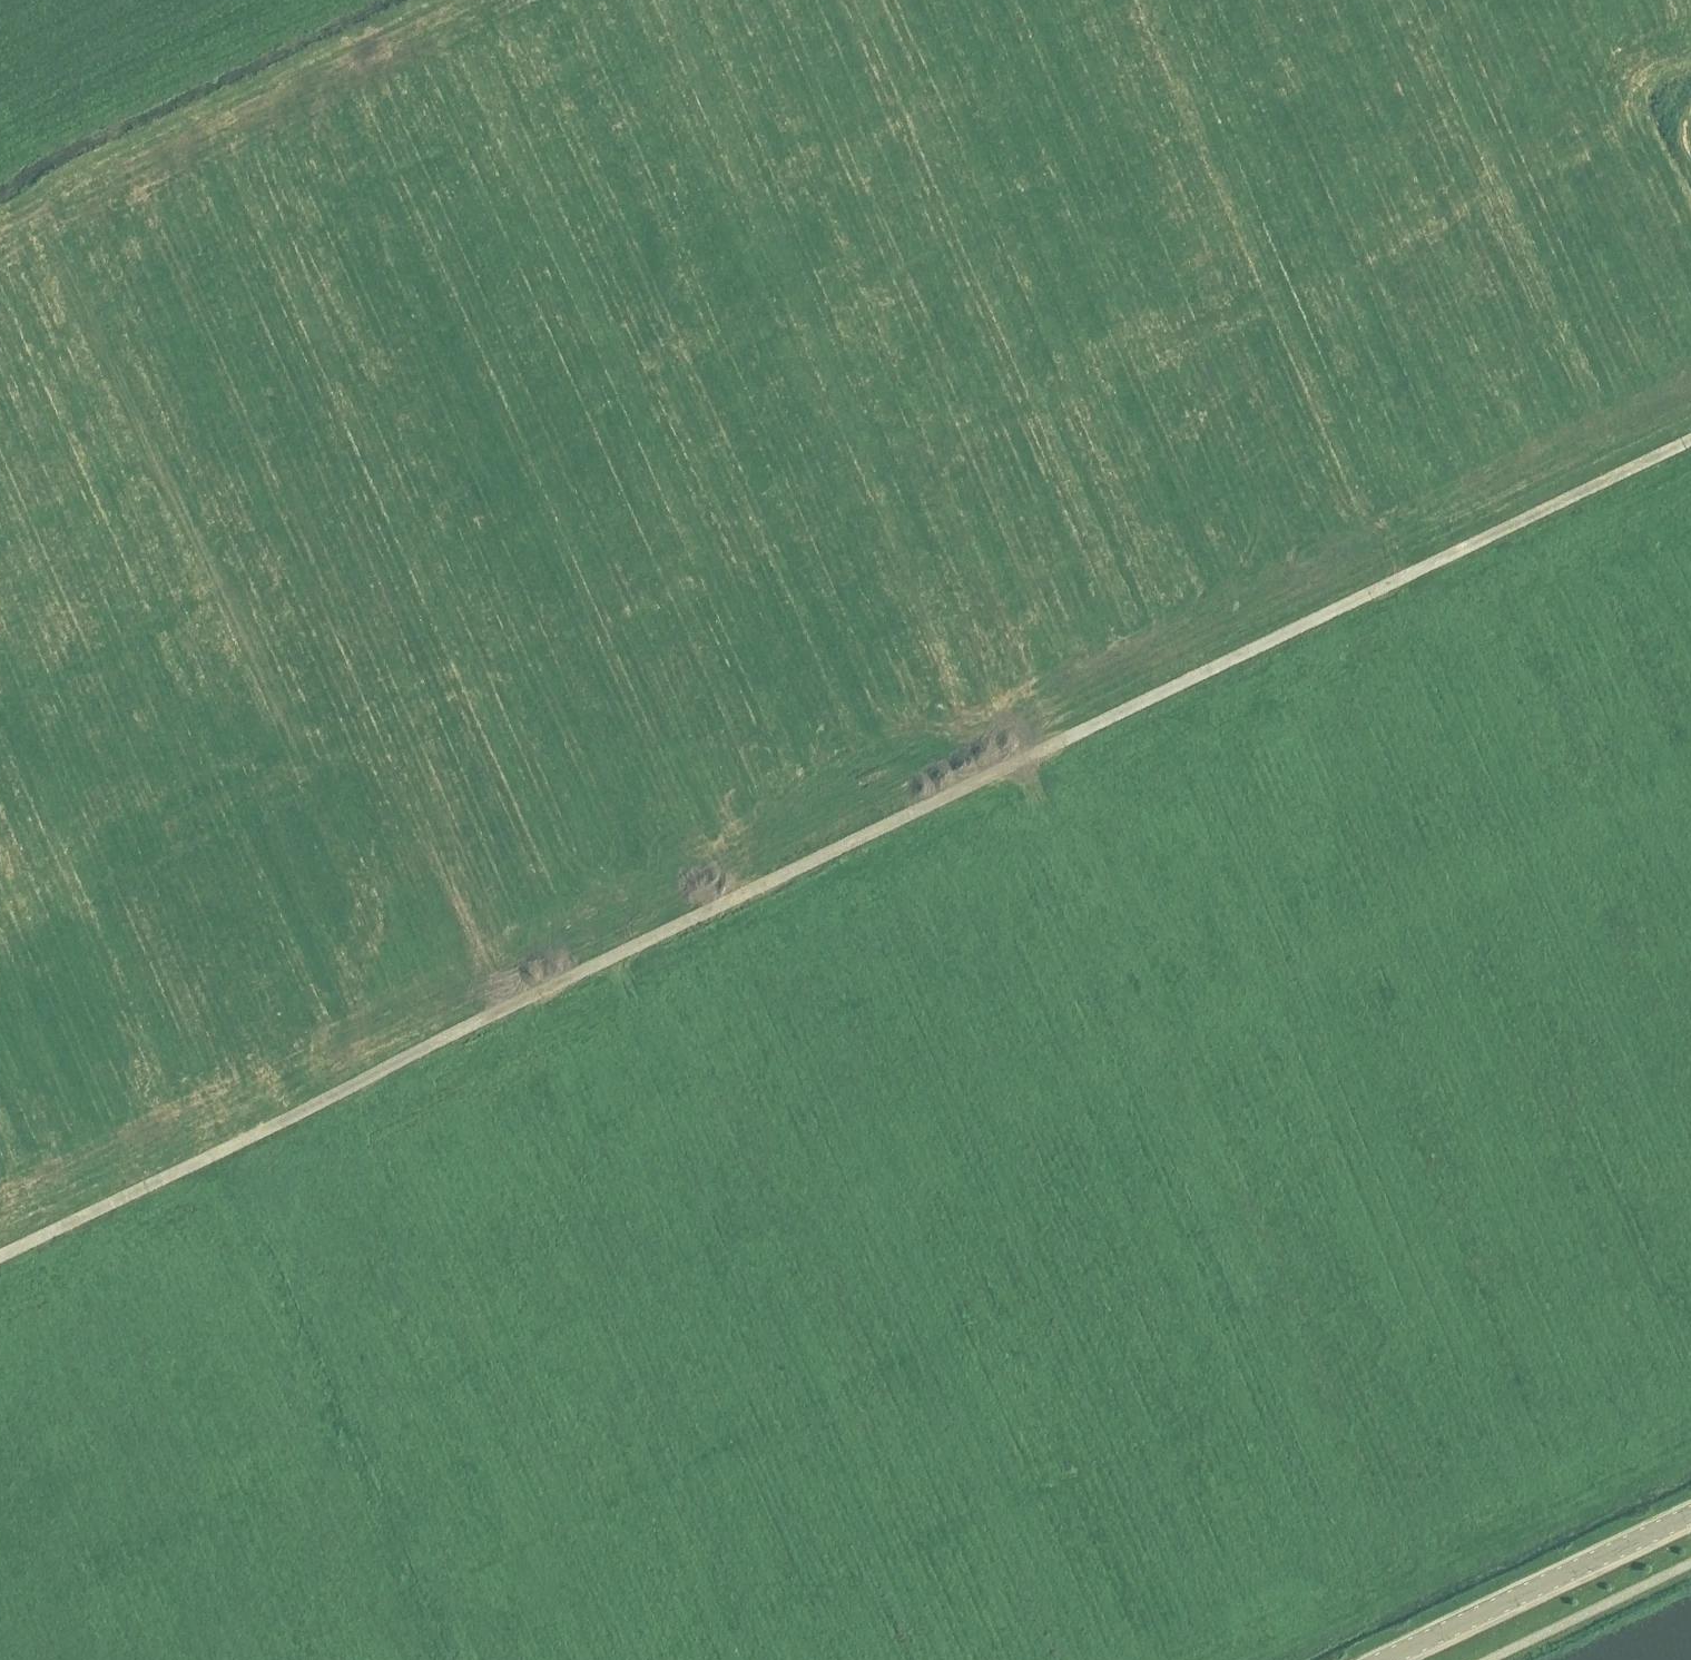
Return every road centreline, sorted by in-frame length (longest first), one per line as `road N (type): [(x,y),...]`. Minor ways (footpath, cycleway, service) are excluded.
road 1 (tertiary): [(1392,1659),(1690,1518)]

